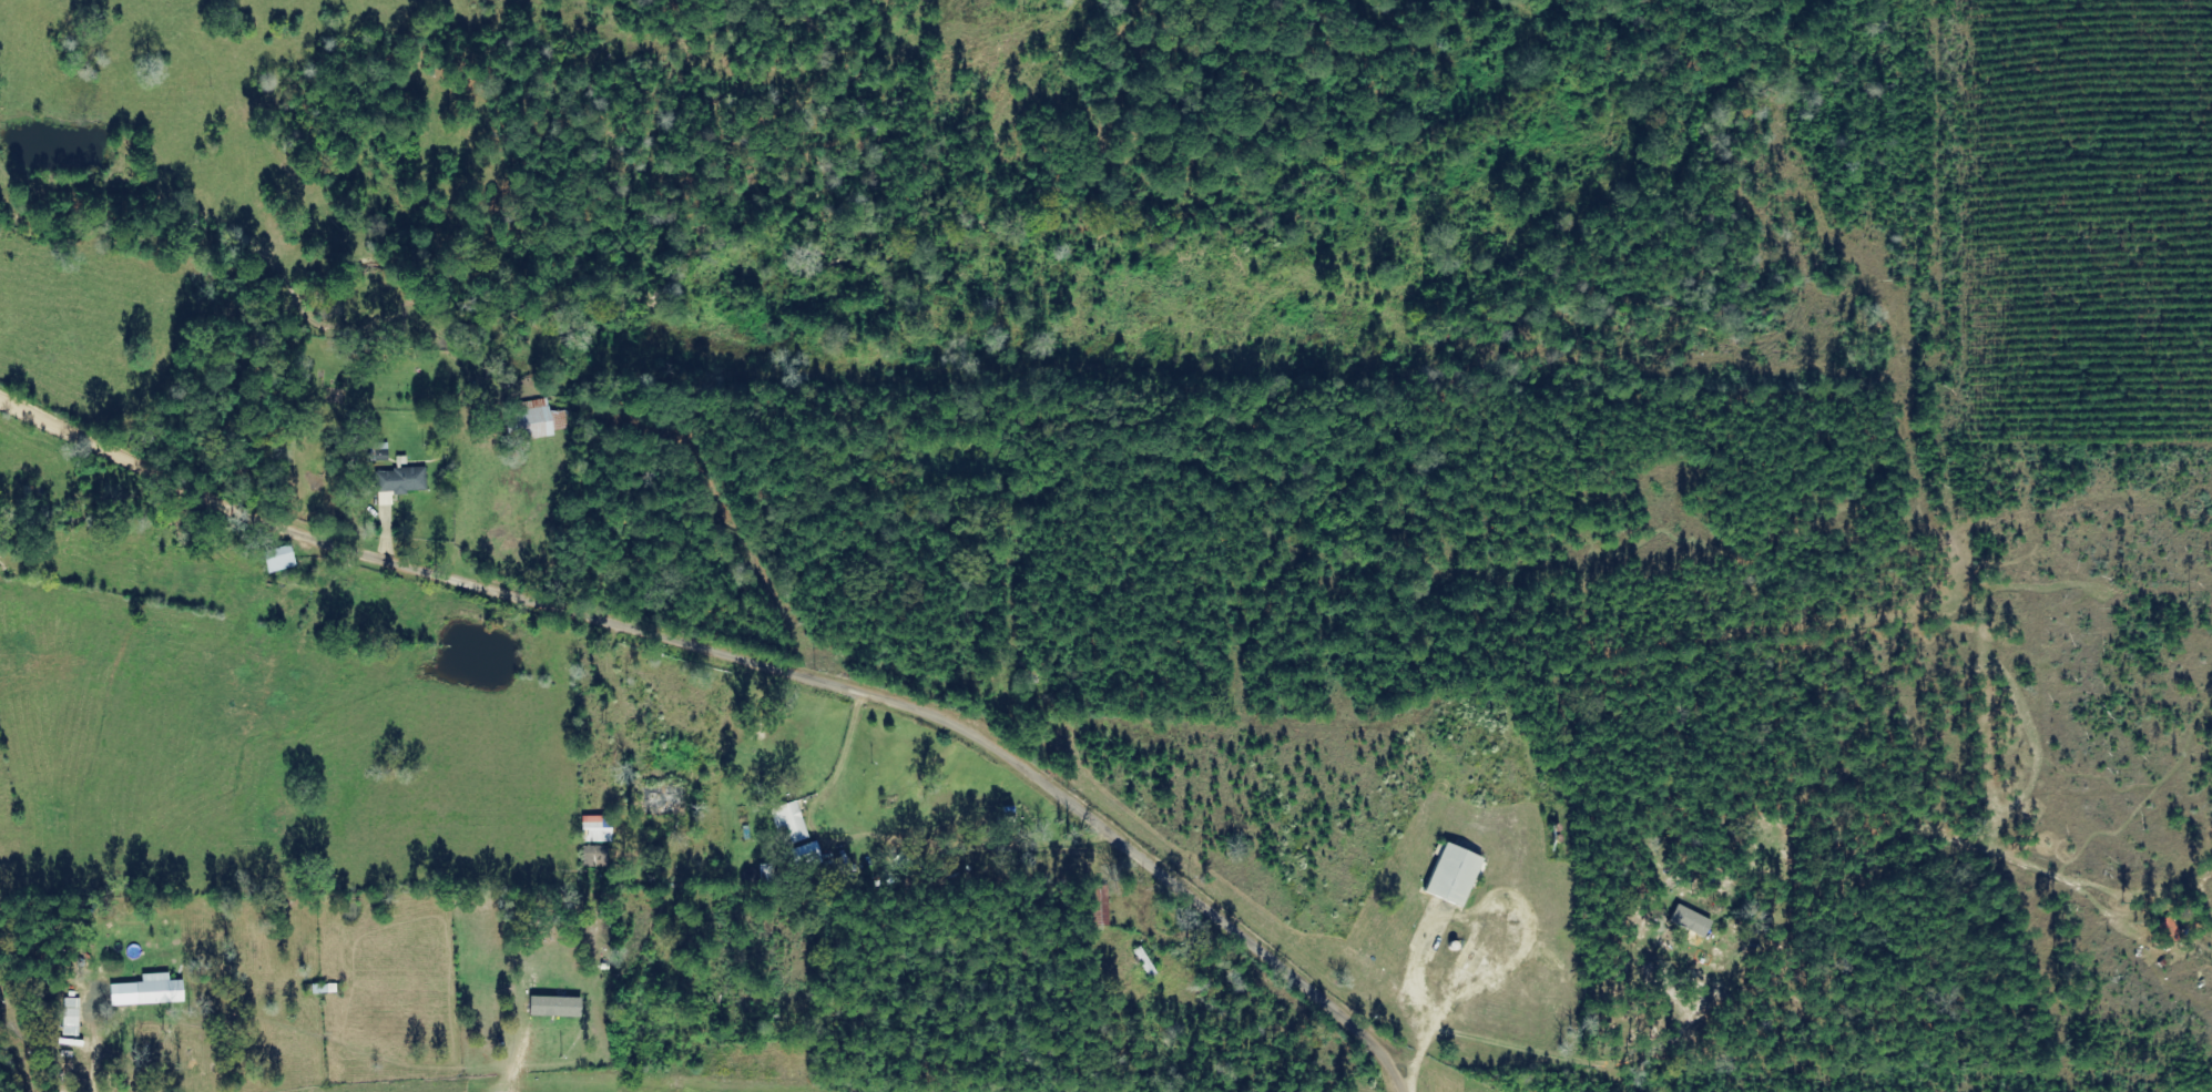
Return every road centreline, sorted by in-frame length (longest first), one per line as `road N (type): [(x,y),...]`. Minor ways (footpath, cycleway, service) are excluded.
road 1 (residential): [(989,744),(944,715),(838,683),(198,504),(0,403)]
road 2 (residential): [(1405,1091),(1397,1069),(1369,1038),(989,744)]

